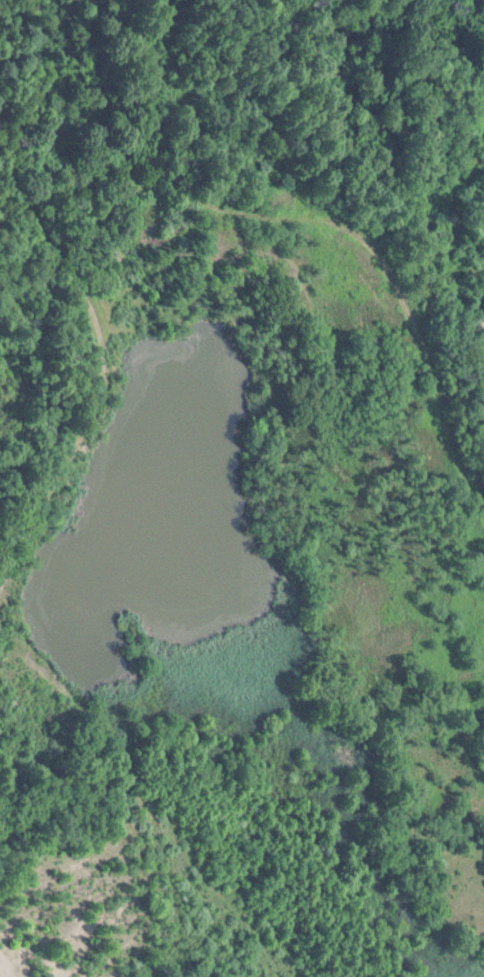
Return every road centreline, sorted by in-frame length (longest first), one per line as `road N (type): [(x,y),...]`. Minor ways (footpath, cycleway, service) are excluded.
road 1 (track): [(483,505),(415,305),(370,232),(203,194),(78,179),(33,186),(40,226),(89,293),(112,353),(5,589),(18,625),(65,680),(122,715),(140,784),(300,976)]

